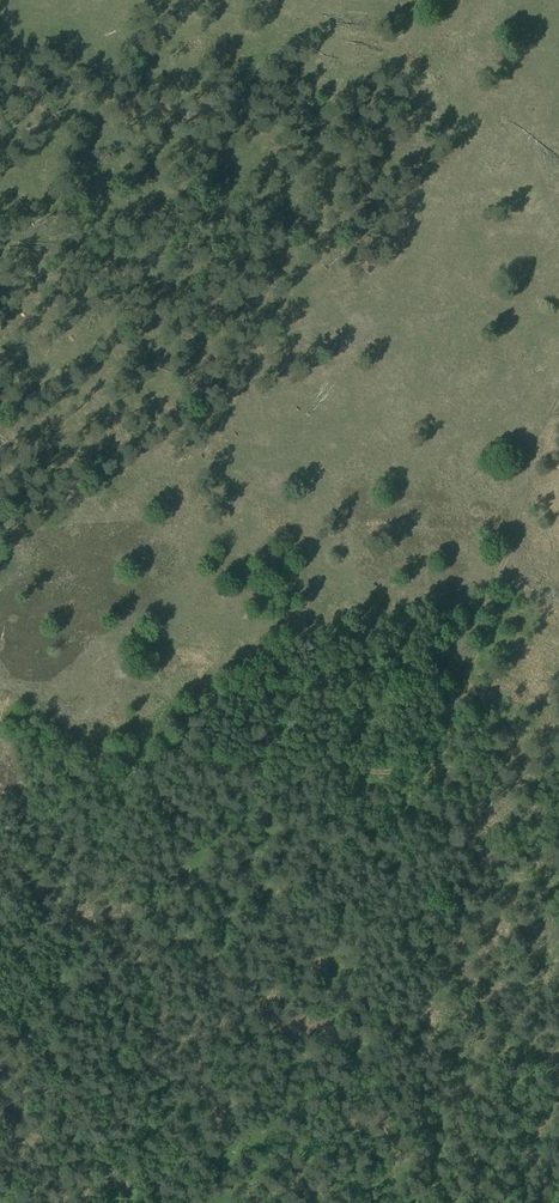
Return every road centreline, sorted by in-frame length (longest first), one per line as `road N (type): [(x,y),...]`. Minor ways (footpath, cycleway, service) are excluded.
road 1 (track): [(558,395),(531,447),(455,711),(418,764),(365,772),(0,738)]

